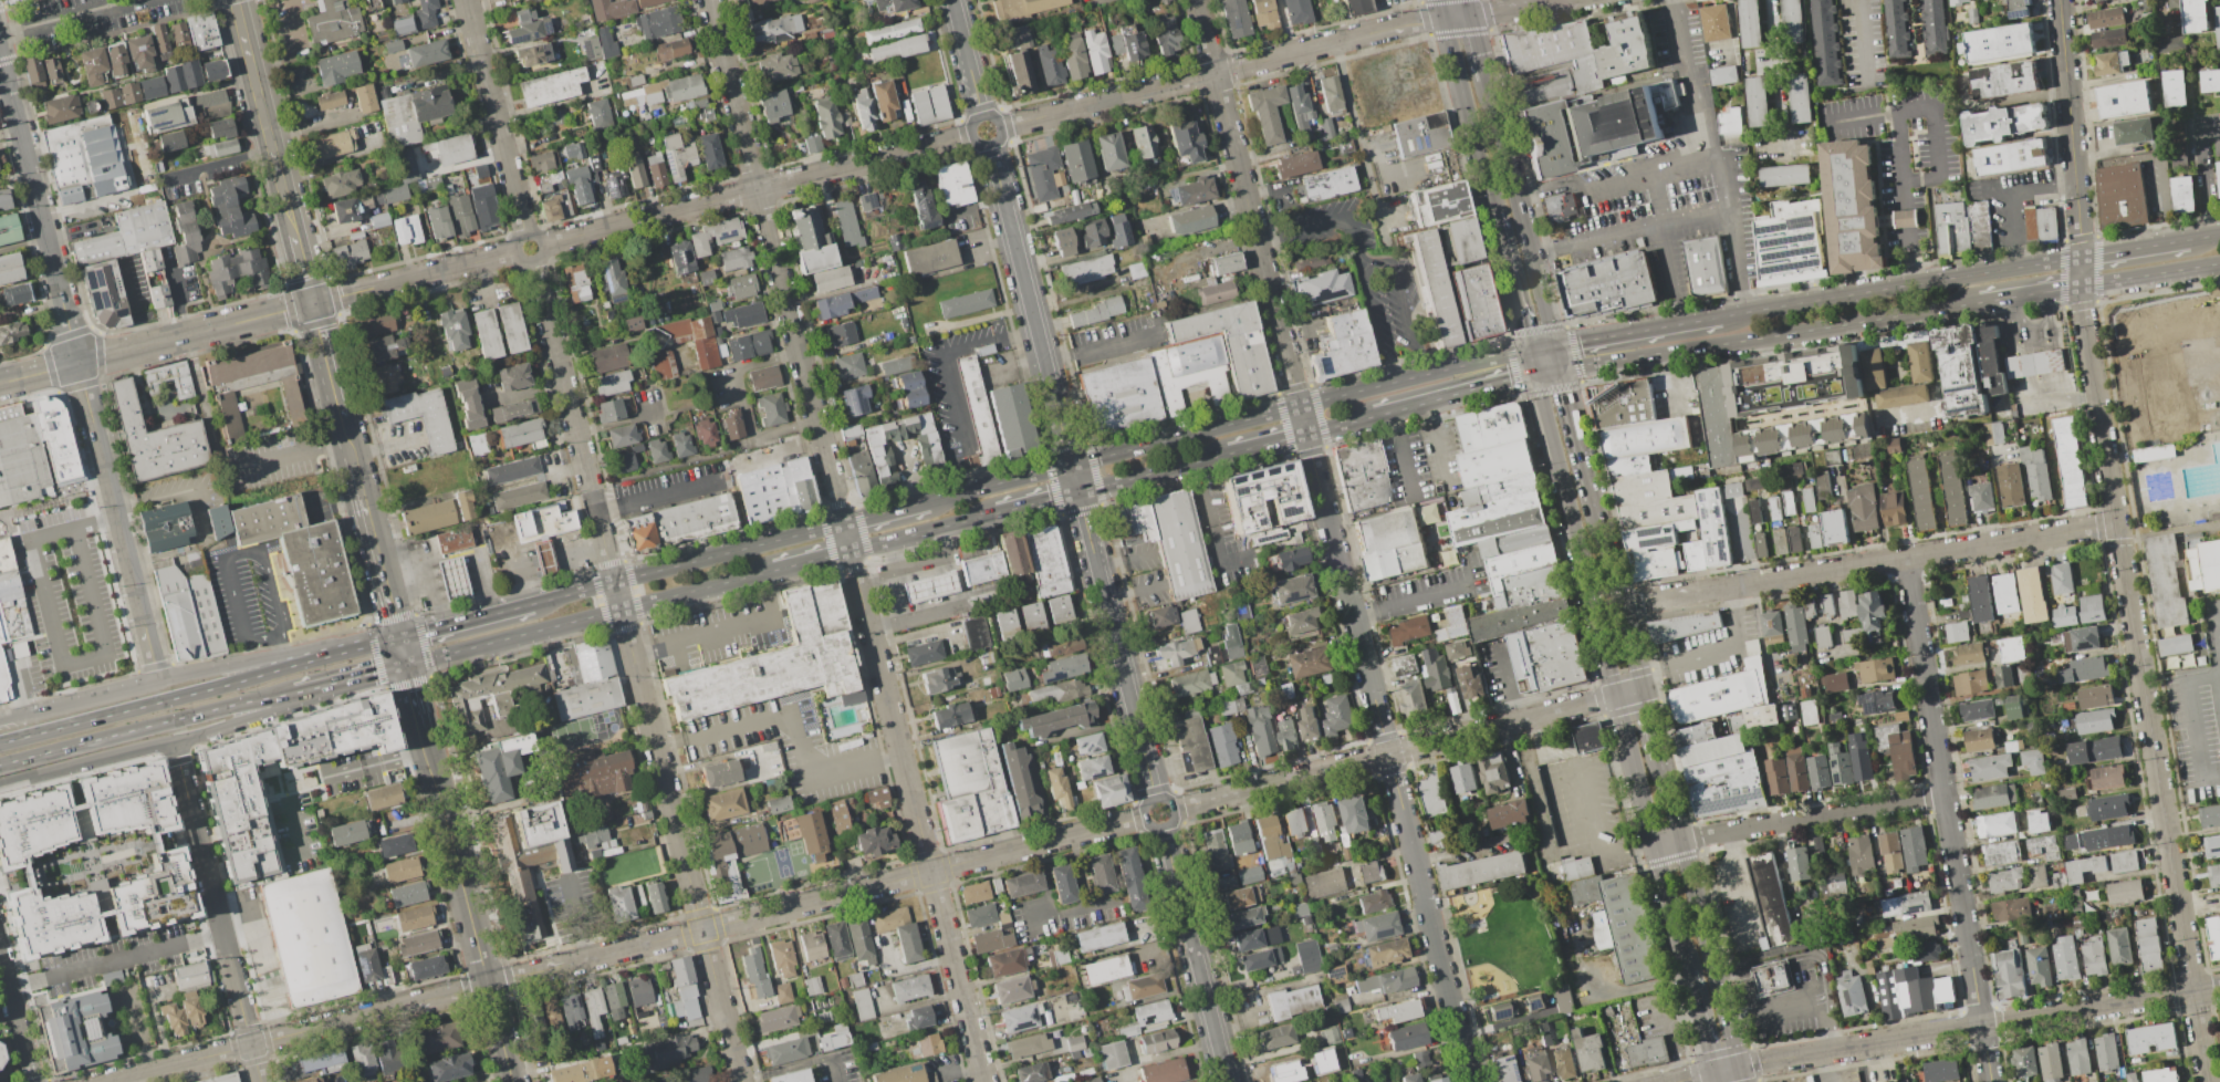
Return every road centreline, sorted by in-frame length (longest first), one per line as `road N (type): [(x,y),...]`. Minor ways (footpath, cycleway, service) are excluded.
road 1 (residential): [(710,0),(985,1081)]
road 2 (residential): [(2082,285),(2206,1081)]
road 3 (residential): [(1300,406),(1471,1081)]
road 4 (residential): [(533,261),(702,930)]
road 5 (secondary): [(1529,351),(928,501)]
road 6 (residential): [(1677,1081),(2219,986)]
road 7 (residential): [(1906,558),(1989,1081)]
road 8 (residential): [(1623,607),(2116,522)]
road 9 (residential): [(1036,326),(1156,799)]
road 10 (residential): [(702,930),(1145,815)]
road 11 (residential): [(1174,809),(1616,697)]
road 12 (residential): [(542,243),(973,135)]
road 13 (secondary): [(1562,368),(1979,302)]
road 14 (residential): [(1196,0),(1300,406)]
road 15 (residential): [(106,1081),(488,985)]
road 16 (secondary): [(406,664),(775,571)]
road 17 (secondary): [(2082,257),(1720,318)]
road 18 (residential): [(999,127),(1336,43)]
road 19 (primary): [(1534,374),(1616,697)]
road 20 (residential): [(0,786),(174,742),(284,707),(315,687)]
road 21 (tertiary): [(406,664),(488,985)]
road 22 (residential): [(79,364),(159,678)]
road 23 (secondary): [(309,660),(0,742)]
road 24 (residential): [(0,55),(79,364)]
road 25 (residential): [(309,660),(257,658),(187,672),(0,725)]
road 26 (secondary): [(0,764),(295,691)]
road 27 (residential): [(2059,0),(2082,285)]
road 28 (primary): [(1556,345),(1488,80)]
road 29 (residential): [(1681,839),(1942,795)]
road 30 (residential): [(1165,826),(1228,1081)]
road 31 (tertiary): [(236,0),(300,238)]
road 32 (residential): [(468,0),(527,236)]
road 33 (secondary): [(843,523),(614,583)]
road 34 (primary): [(1740,1067),(1681,839)]
road 35 (residential): [(488,985),(702,930)]
road 36 (residential): [(316,302),(517,251)]
road 37 (primary): [(1446,18),(1495,215)]
road 38 (residential): [(211,897),(260,1081)]
road 39 (residential): [(1036,326),(990,144)]
road 40 (primary): [(1639,672),(1595,501)]
road 41 (tertiary): [(357,466),(399,637)]
road 42 (secondary): [(1720,318),(1556,345)]
road 43 (secondary): [(1376,416),(1534,374)]
road 44 (residential): [(211,897),(174,742)]
road 45 (secondary): [(1078,492),(1230,454)]
road 46 (residential): [(702,930),(741,1081)]
road 47 (primary): [(1616,697),(1653,845)]
road 48 (secondary): [(850,551),(998,514)]
road 49 (primary): [(1495,215),(1529,351)]
road 50 (secondary): [(2082,285),(2219,264)]
road 51 (residential): [(0,948),(34,1081)]
road 52 (primary): [(1595,501),(1562,368)]
road 53 (primary): [(1653,845),(1687,977)]
road 54 (secondary): [(531,604),(399,637)]
road 55 (tertiary): [(189,335),(316,302)]
road 56 (residential): [(954,0),(981,118)]

